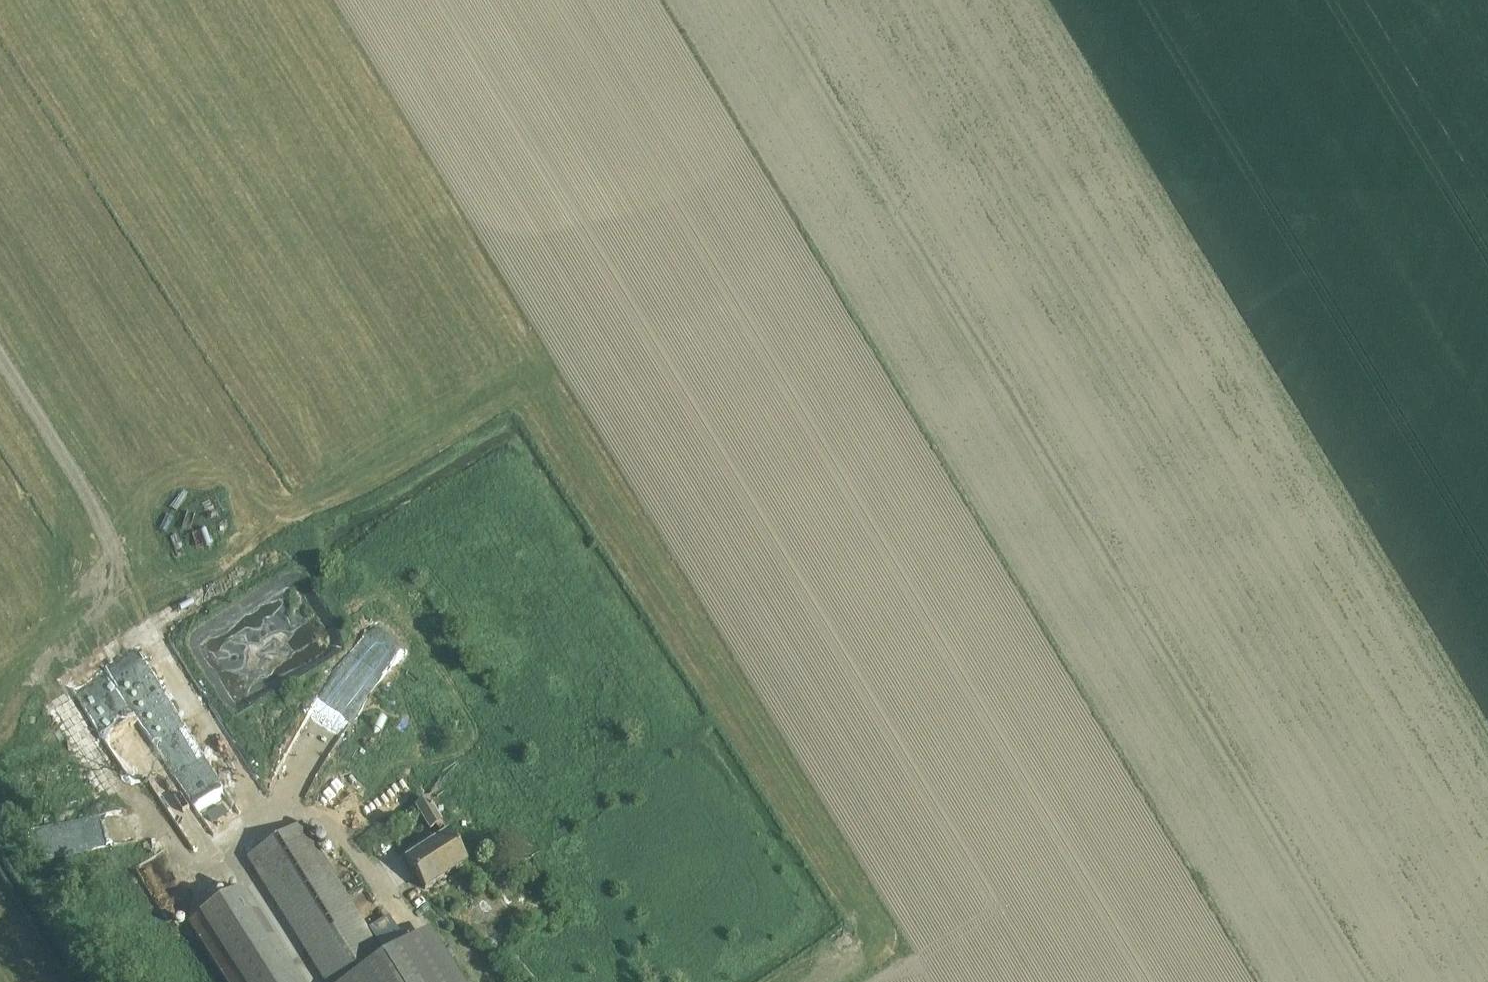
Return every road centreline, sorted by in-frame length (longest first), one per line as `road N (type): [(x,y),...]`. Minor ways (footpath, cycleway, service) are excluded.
road 1 (track): [(0,315),(191,607)]

